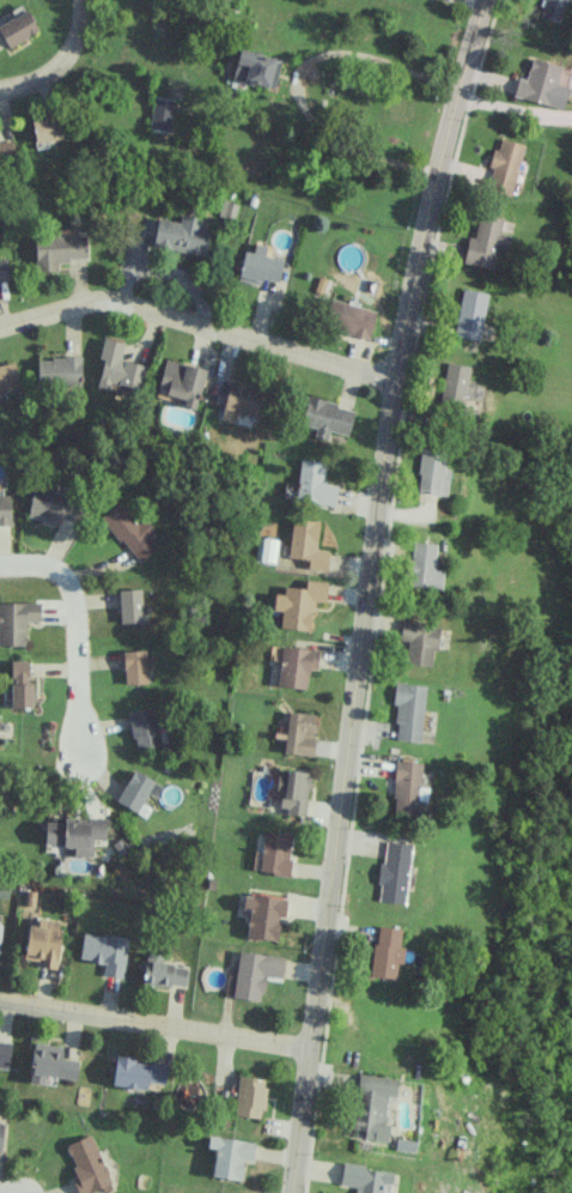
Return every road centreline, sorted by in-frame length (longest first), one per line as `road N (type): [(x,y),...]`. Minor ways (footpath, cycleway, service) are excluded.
road 1 (tertiary): [(291,1192),(395,381),(431,188),(482,0)]
road 2 (residential): [(395,381),(118,301),(0,326)]
road 3 (residential): [(310,1048),(0,1003)]
road 4 (residential): [(0,566),(43,565),(60,571),(71,588),(80,762)]
road 5 (residential): [(0,91),(49,74),(69,53),(81,0)]

